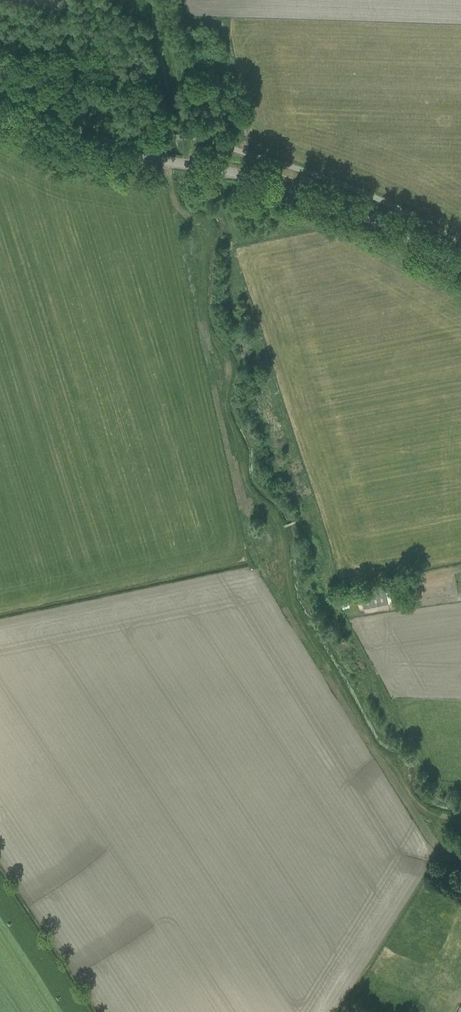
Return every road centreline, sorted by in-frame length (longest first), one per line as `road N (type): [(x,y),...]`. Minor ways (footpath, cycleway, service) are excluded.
road 1 (tertiary): [(460,270),(349,213),(177,165),(89,153),(0,110)]

